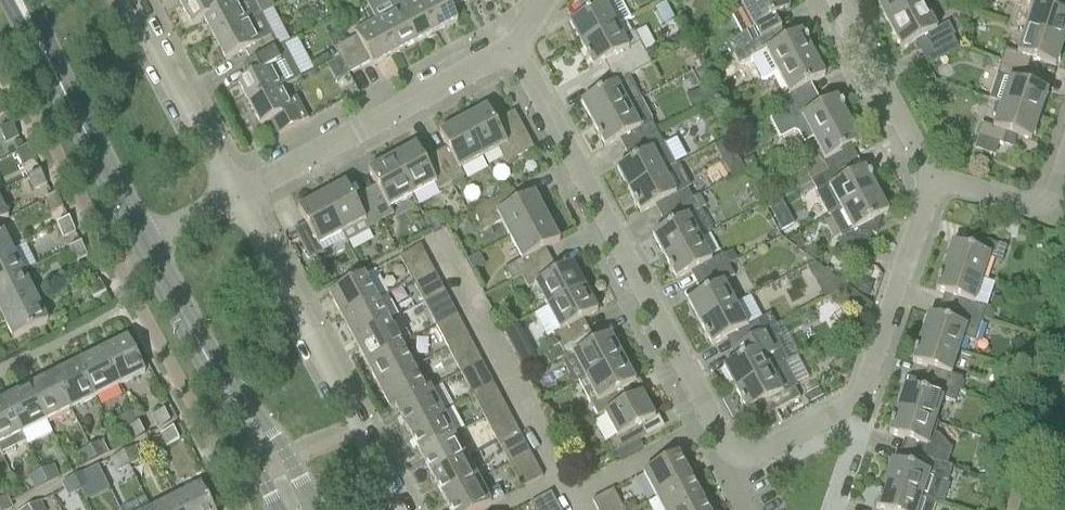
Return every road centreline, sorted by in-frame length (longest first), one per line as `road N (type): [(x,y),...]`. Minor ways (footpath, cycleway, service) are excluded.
road 1 (residential): [(514,50),(725,457),(739,465),(764,460),(860,407)]
road 2 (residential): [(403,509),(233,195)]
road 3 (residential): [(233,195),(514,50)]
road 4 (residential): [(860,407),(931,181)]
road 5 (residential): [(233,195),(128,0)]
road 6 (residential): [(931,181),(835,0)]
road 7 (secondary): [(52,69),(141,245)]
road 8 (secondary): [(316,509),(208,363)]
road 9 (residential): [(931,181),(1040,206),(1055,194),(1064,163)]
road 10 (secondary): [(208,363),(281,509)]
road 11 (secondary): [(141,245),(208,363)]

